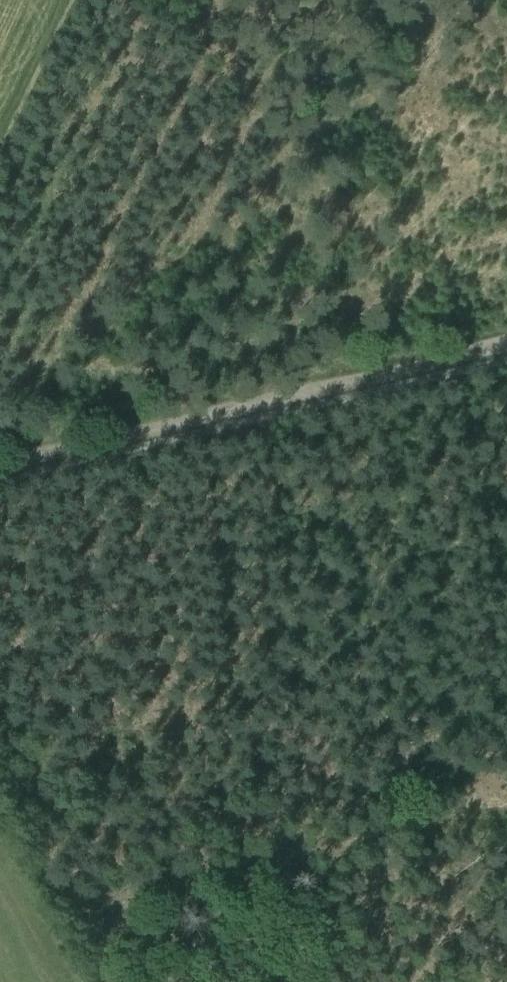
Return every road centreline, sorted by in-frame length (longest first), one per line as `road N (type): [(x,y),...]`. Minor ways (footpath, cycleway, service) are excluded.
road 1 (track): [(0,457),(506,343)]

